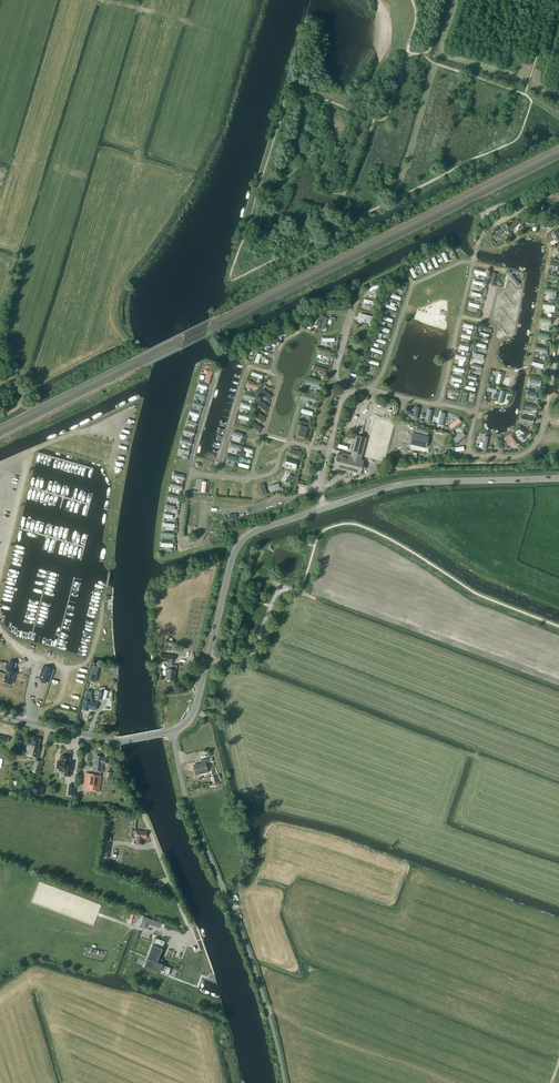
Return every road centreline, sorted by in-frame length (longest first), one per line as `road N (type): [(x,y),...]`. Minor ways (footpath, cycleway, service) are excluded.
road 1 (tertiary): [(558,479),(402,484),(255,531),(233,555),(208,659)]
road 2 (unclassified): [(282,1082),(252,956),(193,816),(172,731)]
road 3 (unclassified): [(188,926),(114,741)]
road 4 (track): [(0,416),(21,401),(1,334),(22,256)]
road 5 (track): [(208,659),(246,658),(279,585),(295,591)]

